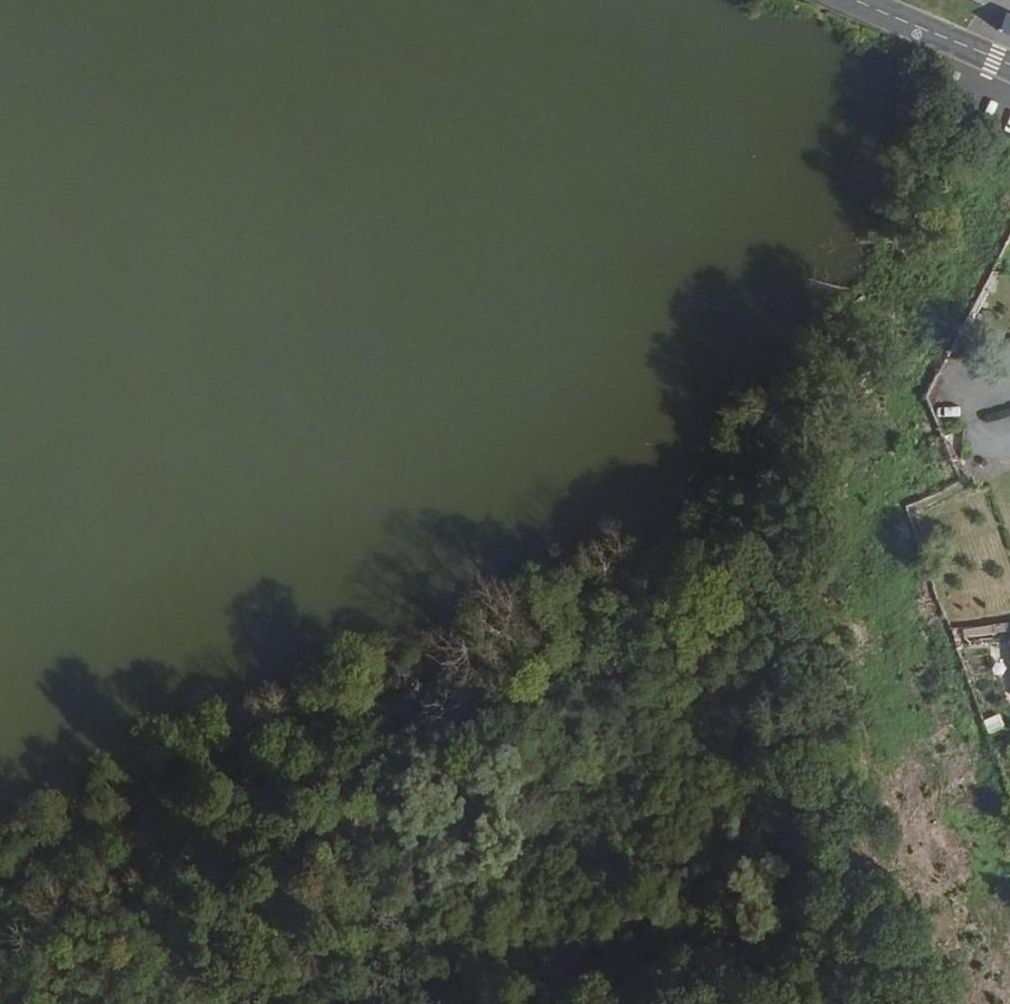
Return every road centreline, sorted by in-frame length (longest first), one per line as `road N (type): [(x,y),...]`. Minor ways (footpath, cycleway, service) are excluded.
road 1 (tertiary): [(856,0),(1009,67)]

